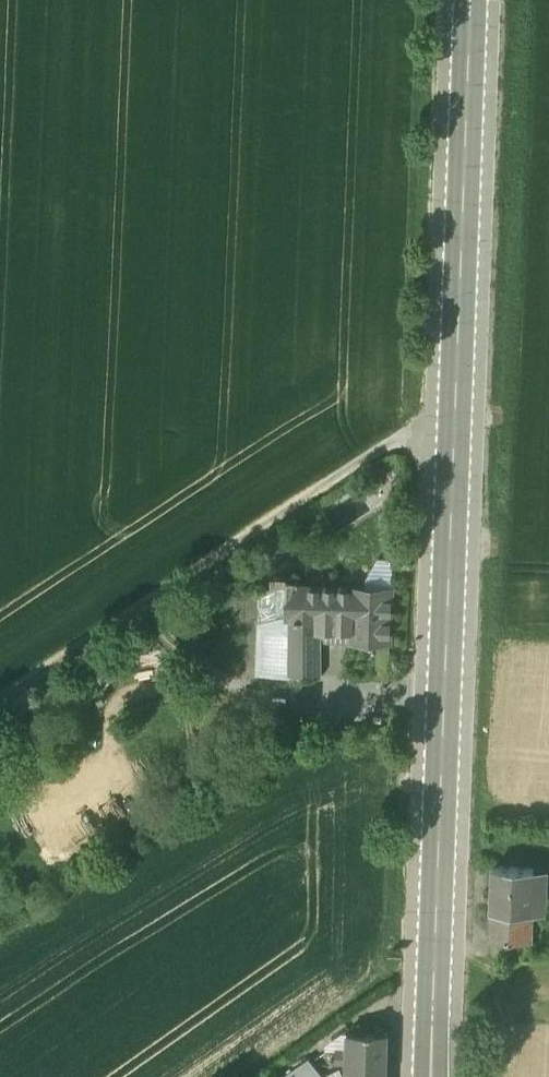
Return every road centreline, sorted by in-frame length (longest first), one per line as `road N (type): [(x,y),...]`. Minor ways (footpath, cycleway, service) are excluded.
road 1 (secondary): [(433,1076),(472,0)]
road 2 (track): [(453,426),(404,434),(0,703)]

